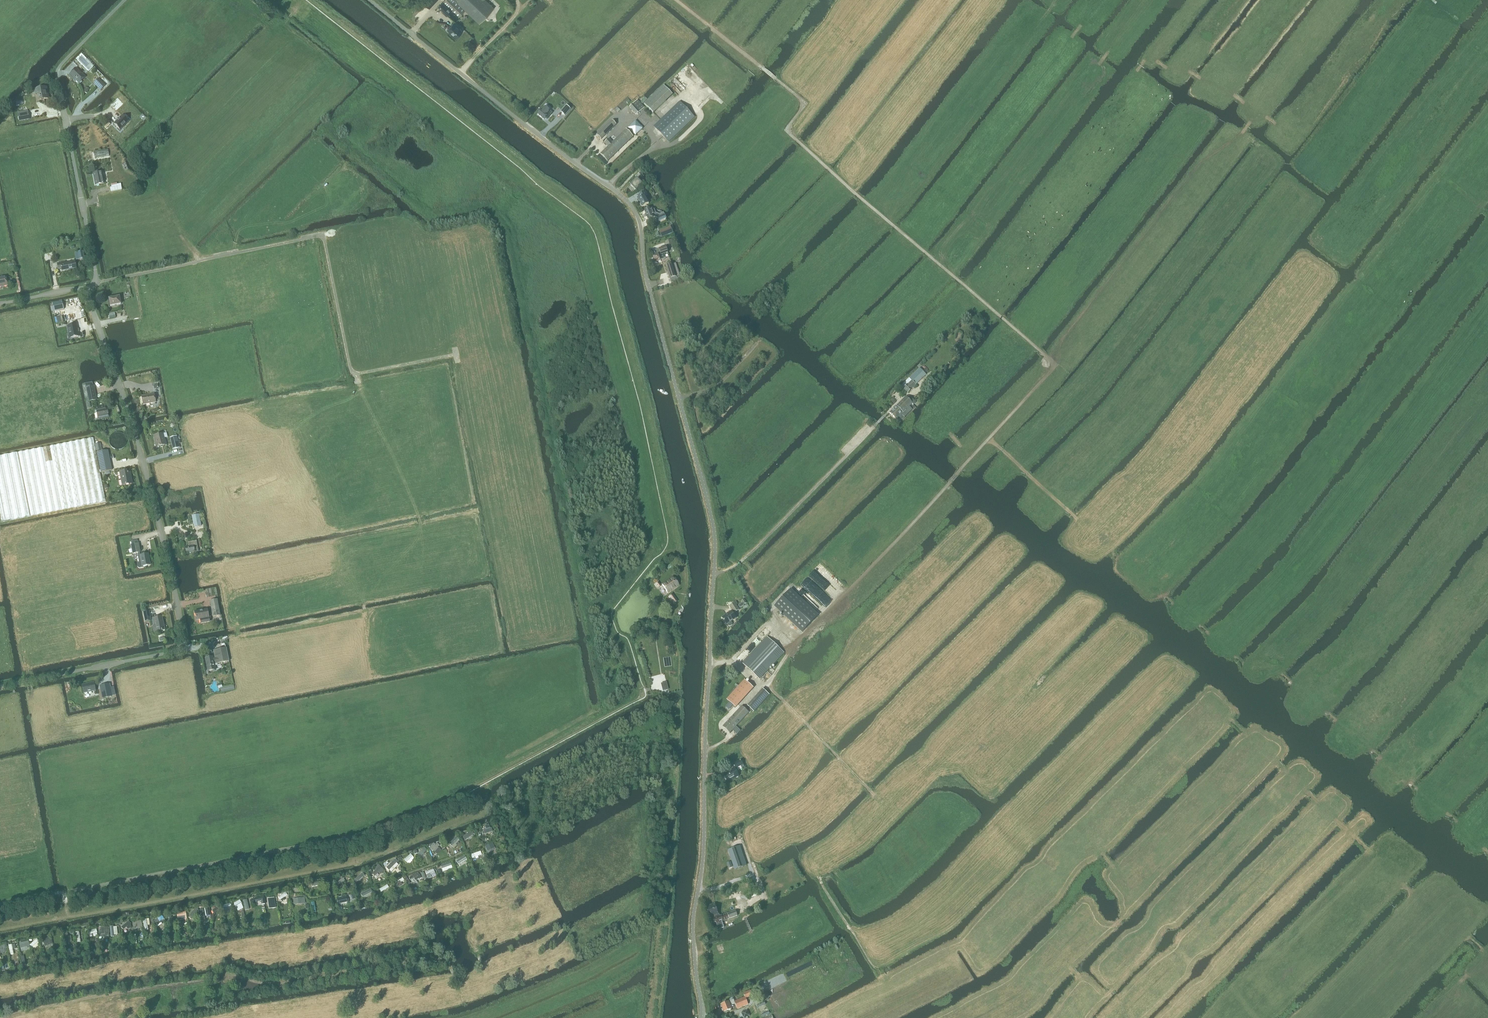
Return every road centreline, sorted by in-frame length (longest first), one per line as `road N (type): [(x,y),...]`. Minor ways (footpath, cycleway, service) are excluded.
road 1 (unclassified): [(701,1017),(693,925),(704,847),(715,542),(638,218),(626,199),(369,0)]
road 2 (track): [(989,440),(1054,363),(786,131),(803,101),(677,0)]
road 3 (unclassified): [(0,687),(184,646),(136,436),(86,286)]
road 4 (unclassified): [(86,286),(96,275),(57,75),(124,0)]
road 5 (track): [(760,684),(969,459)]
road 6 (track): [(714,573),(742,561),(904,394)]
road 7 (track): [(871,792),(766,685)]

